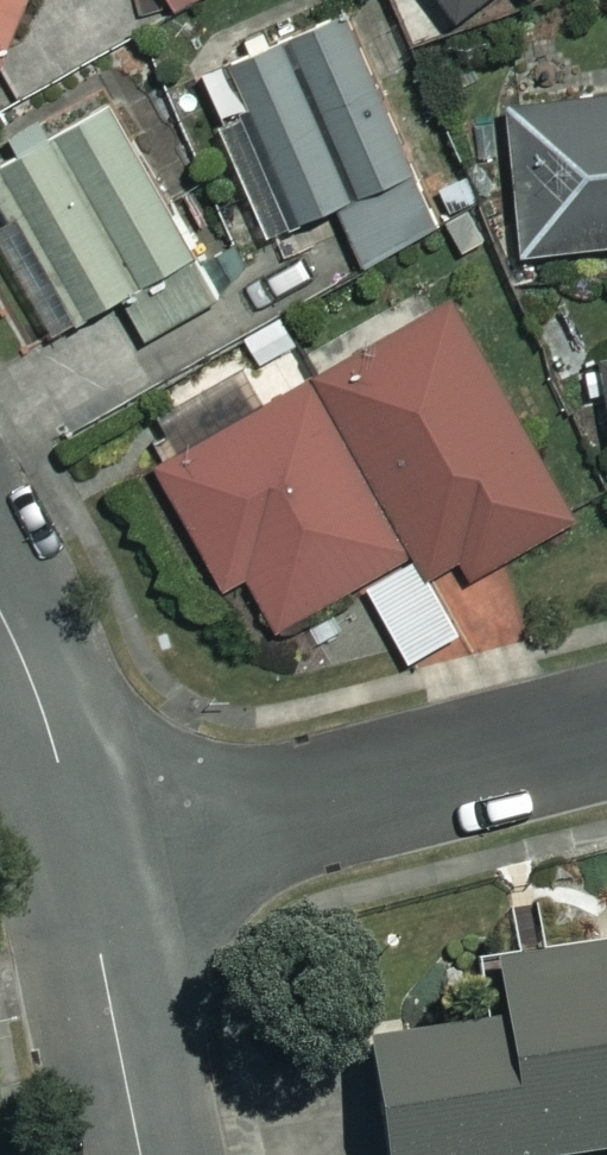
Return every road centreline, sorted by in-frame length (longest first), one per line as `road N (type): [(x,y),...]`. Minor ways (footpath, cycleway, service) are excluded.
road 1 (residential): [(94,856),(606,722)]
road 2 (residential): [(155,1154),(94,856)]
road 3 (residential): [(94,856),(0,604)]

